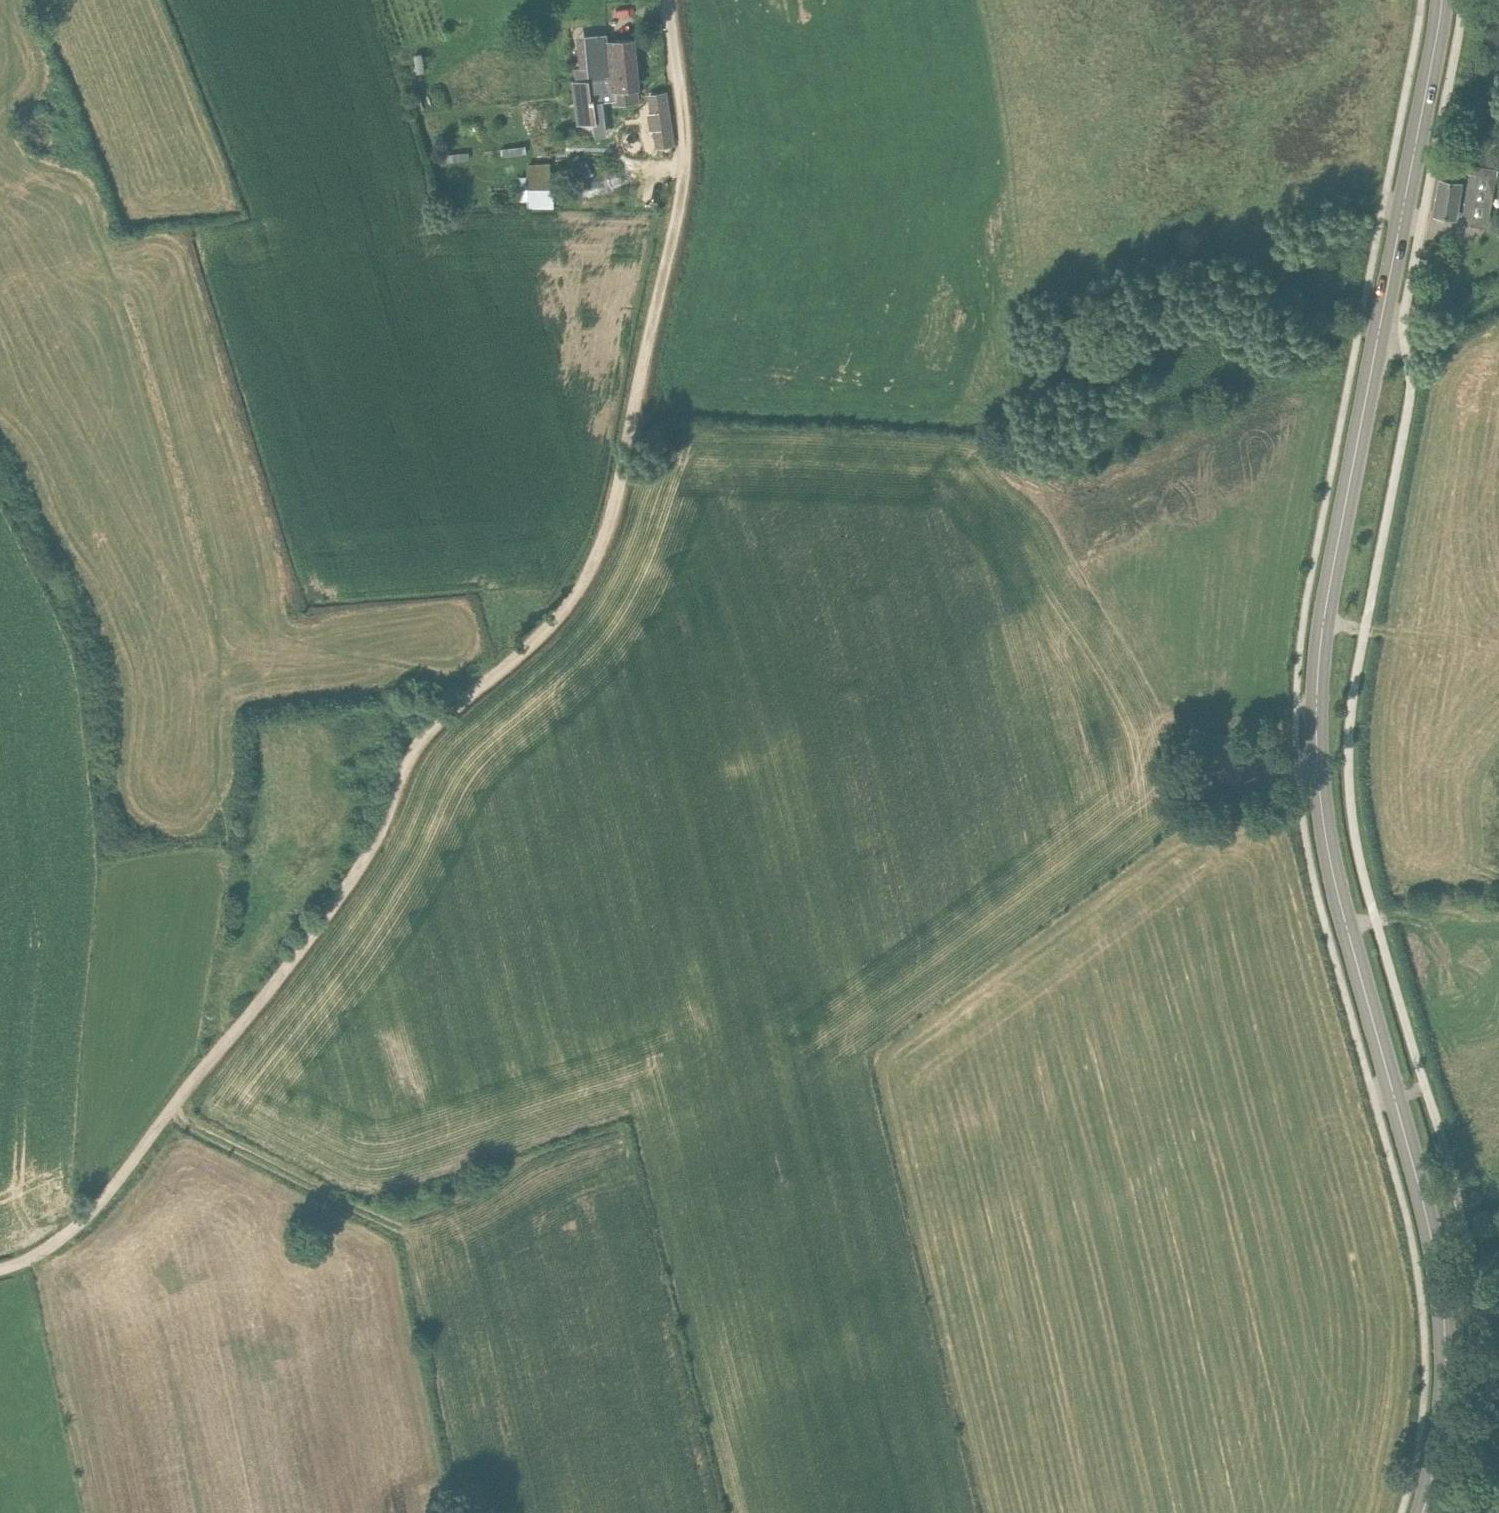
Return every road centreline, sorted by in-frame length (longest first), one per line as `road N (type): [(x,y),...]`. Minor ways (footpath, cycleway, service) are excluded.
road 1 (tertiary): [(1423,1512),(1443,1423),(1443,1309),(1419,1188),(1334,881),(1316,725),(1323,612),(1442,0)]
road 2 (track): [(218,1049),(370,852),(417,745),(553,623),(597,558),(620,492),(679,197),(678,87)]
road 3 (track): [(0,1270),(47,1249),(93,1209),(218,1049)]
road 4 (track): [(170,1112),(391,1226)]

